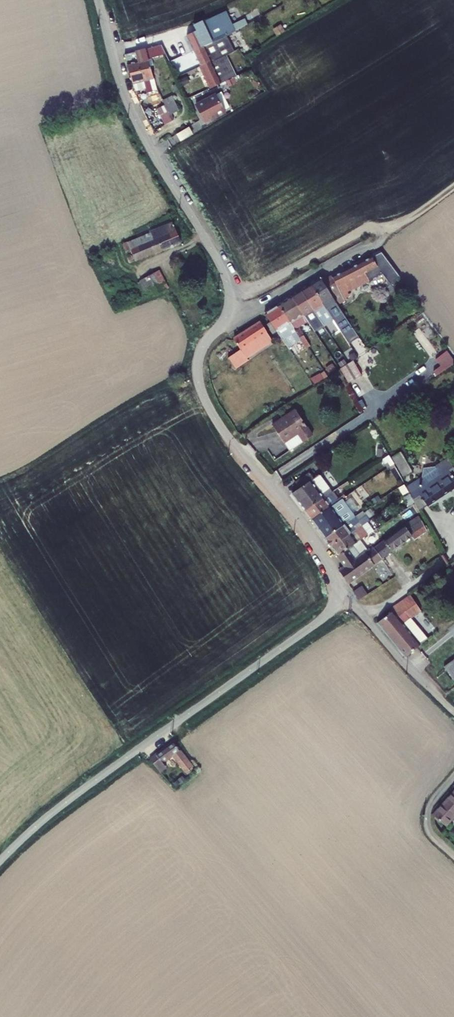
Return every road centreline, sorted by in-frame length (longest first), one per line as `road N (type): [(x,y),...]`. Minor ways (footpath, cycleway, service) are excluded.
road 1 (unclassified): [(98,0),(127,100),(233,297),(229,316),(199,354),(203,394),(317,545),(337,594),(317,623),(79,792),(3,857)]
road 2 (track): [(337,594),(453,711)]
road 3 (track): [(233,297),(378,227)]

